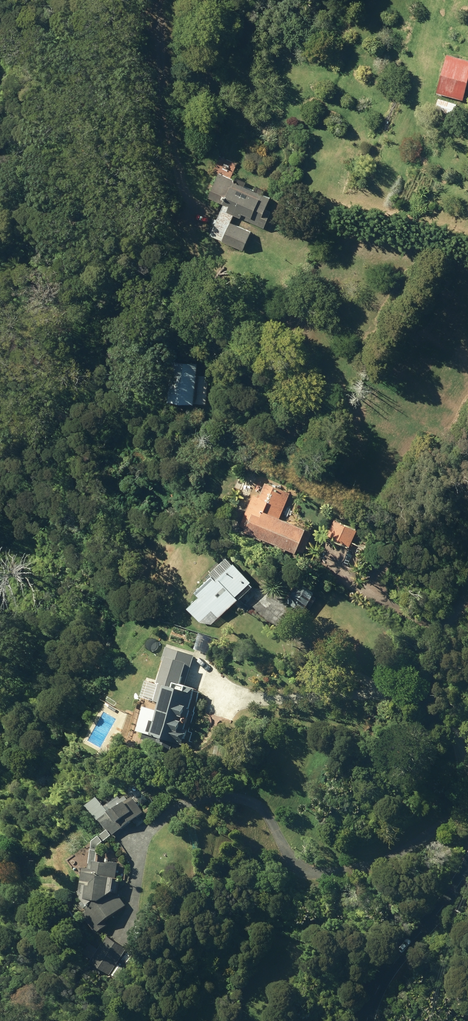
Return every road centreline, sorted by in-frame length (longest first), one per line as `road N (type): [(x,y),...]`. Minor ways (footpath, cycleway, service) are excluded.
road 1 (residential): [(467,869),(387,973),(367,1020)]

